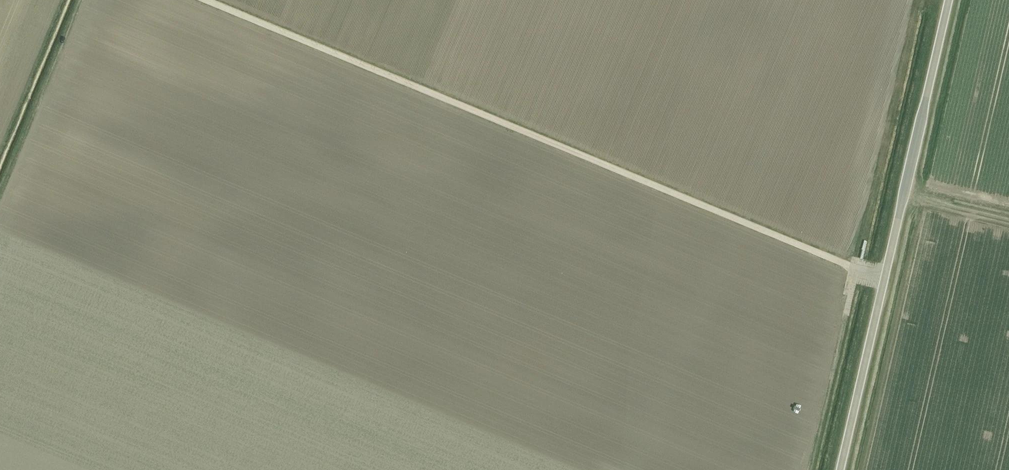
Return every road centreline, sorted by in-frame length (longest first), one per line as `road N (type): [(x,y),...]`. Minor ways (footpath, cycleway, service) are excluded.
road 1 (unclassified): [(848,469),(953,0)]

